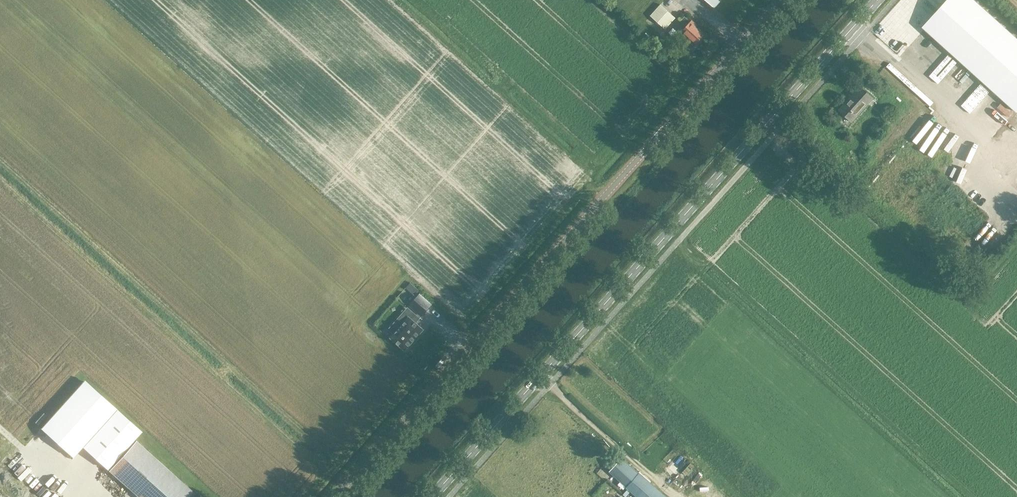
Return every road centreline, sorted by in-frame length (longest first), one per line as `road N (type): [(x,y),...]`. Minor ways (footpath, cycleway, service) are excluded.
road 1 (secondary): [(434,496),(879,0)]
road 2 (tertiary): [(338,496),(782,0)]
road 3 (track): [(542,376),(676,496)]

